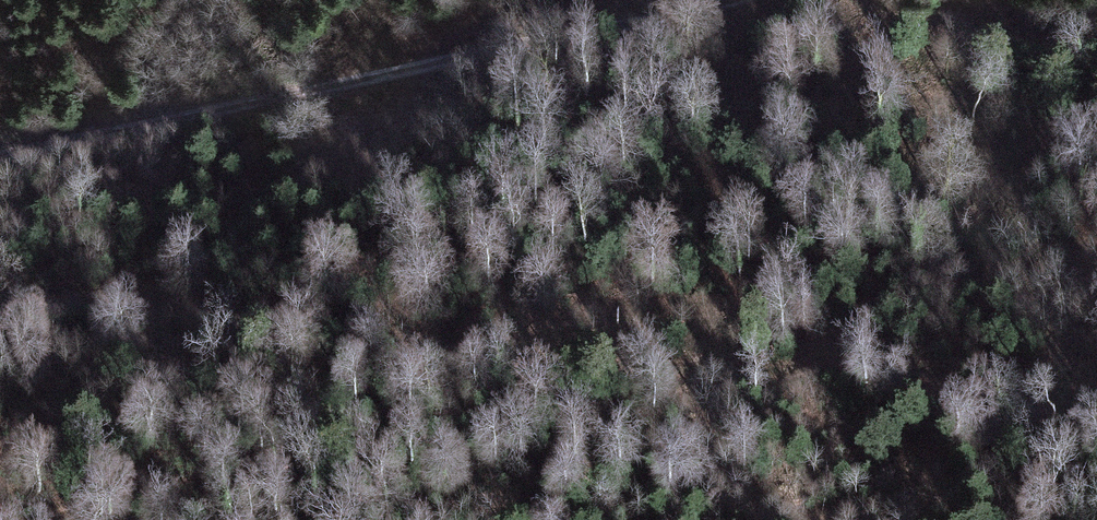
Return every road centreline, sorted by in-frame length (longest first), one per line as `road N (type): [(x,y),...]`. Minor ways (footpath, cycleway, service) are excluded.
road 1 (track): [(0,292),(648,365),(854,370),(1096,407)]
road 2 (track): [(0,152),(756,0)]

